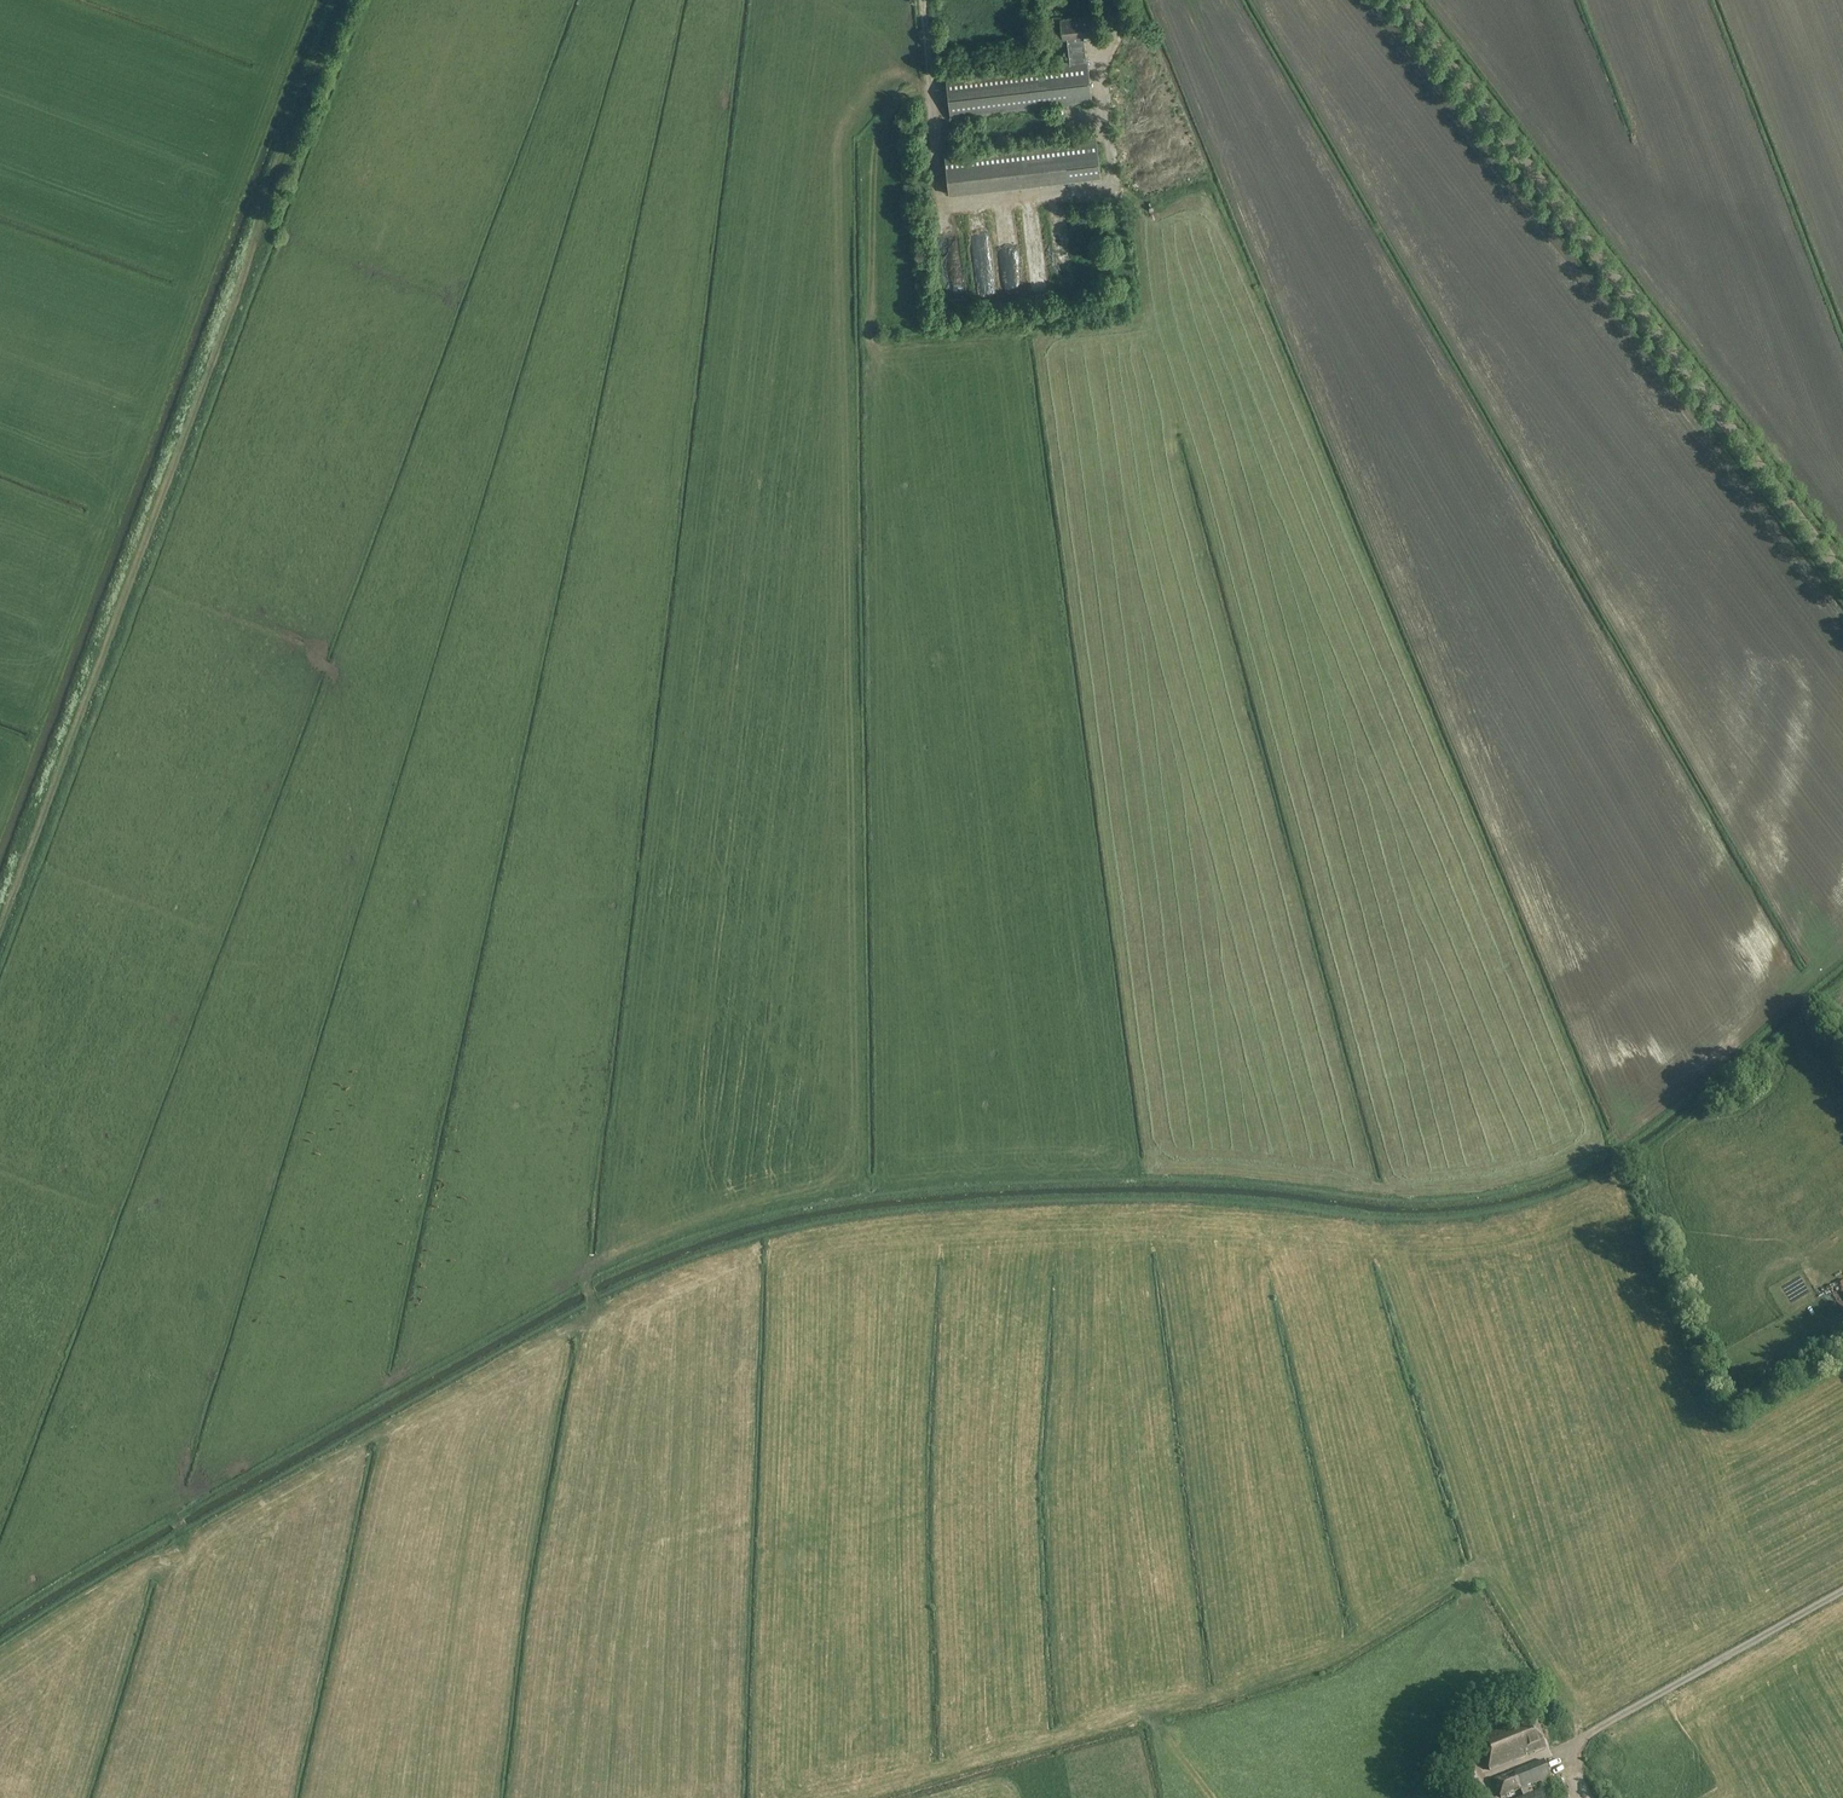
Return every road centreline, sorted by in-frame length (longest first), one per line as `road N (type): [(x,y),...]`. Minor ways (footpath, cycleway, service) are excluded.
road 1 (track): [(0,921),(345,0)]
road 2 (unclassified): [(1842,575),(1401,0)]
road 3 (track): [(1842,1594),(1568,1747),(1584,1797)]
road 4 (track): [(935,131),(922,0)]

